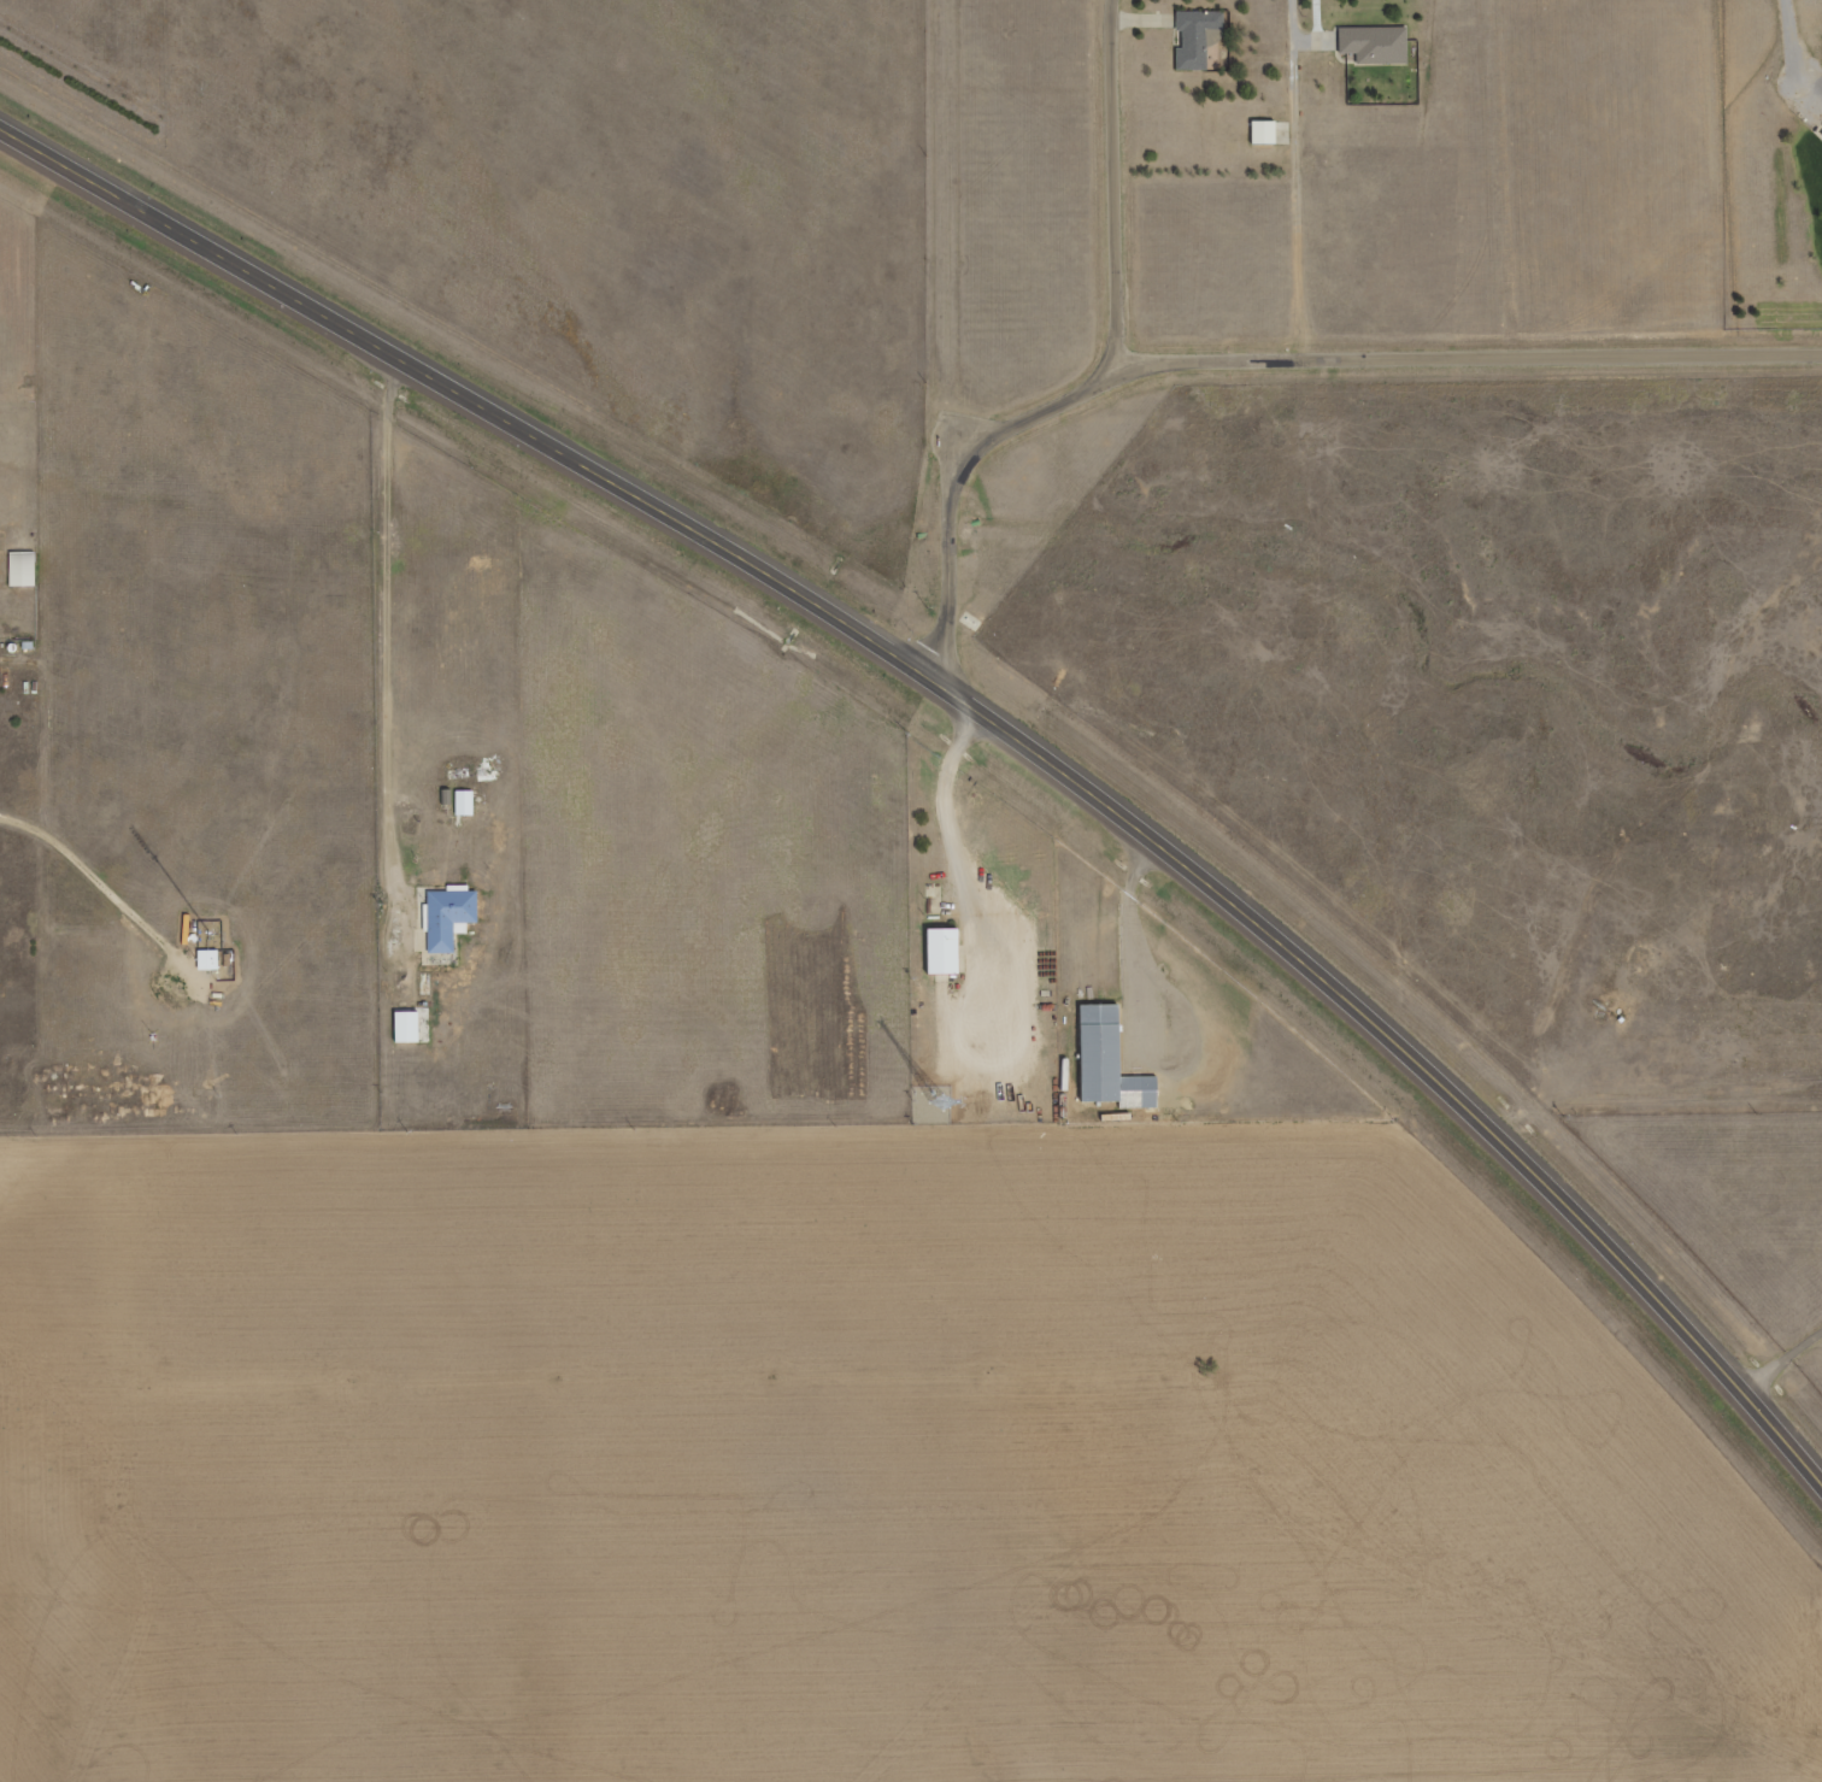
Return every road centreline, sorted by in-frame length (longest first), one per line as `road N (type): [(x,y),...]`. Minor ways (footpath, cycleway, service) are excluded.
road 1 (secondary): [(1821,1481),(1516,1153),(1251,916),(1093,795),(824,610),(0,128)]
road 2 (residential): [(1109,370),(1821,361)]
road 3 (residential): [(927,676),(942,630),(951,507),(964,469),(1003,433),(1100,383),(1109,370)]
road 4 (residential): [(1109,370),(1124,323),(1124,0)]

